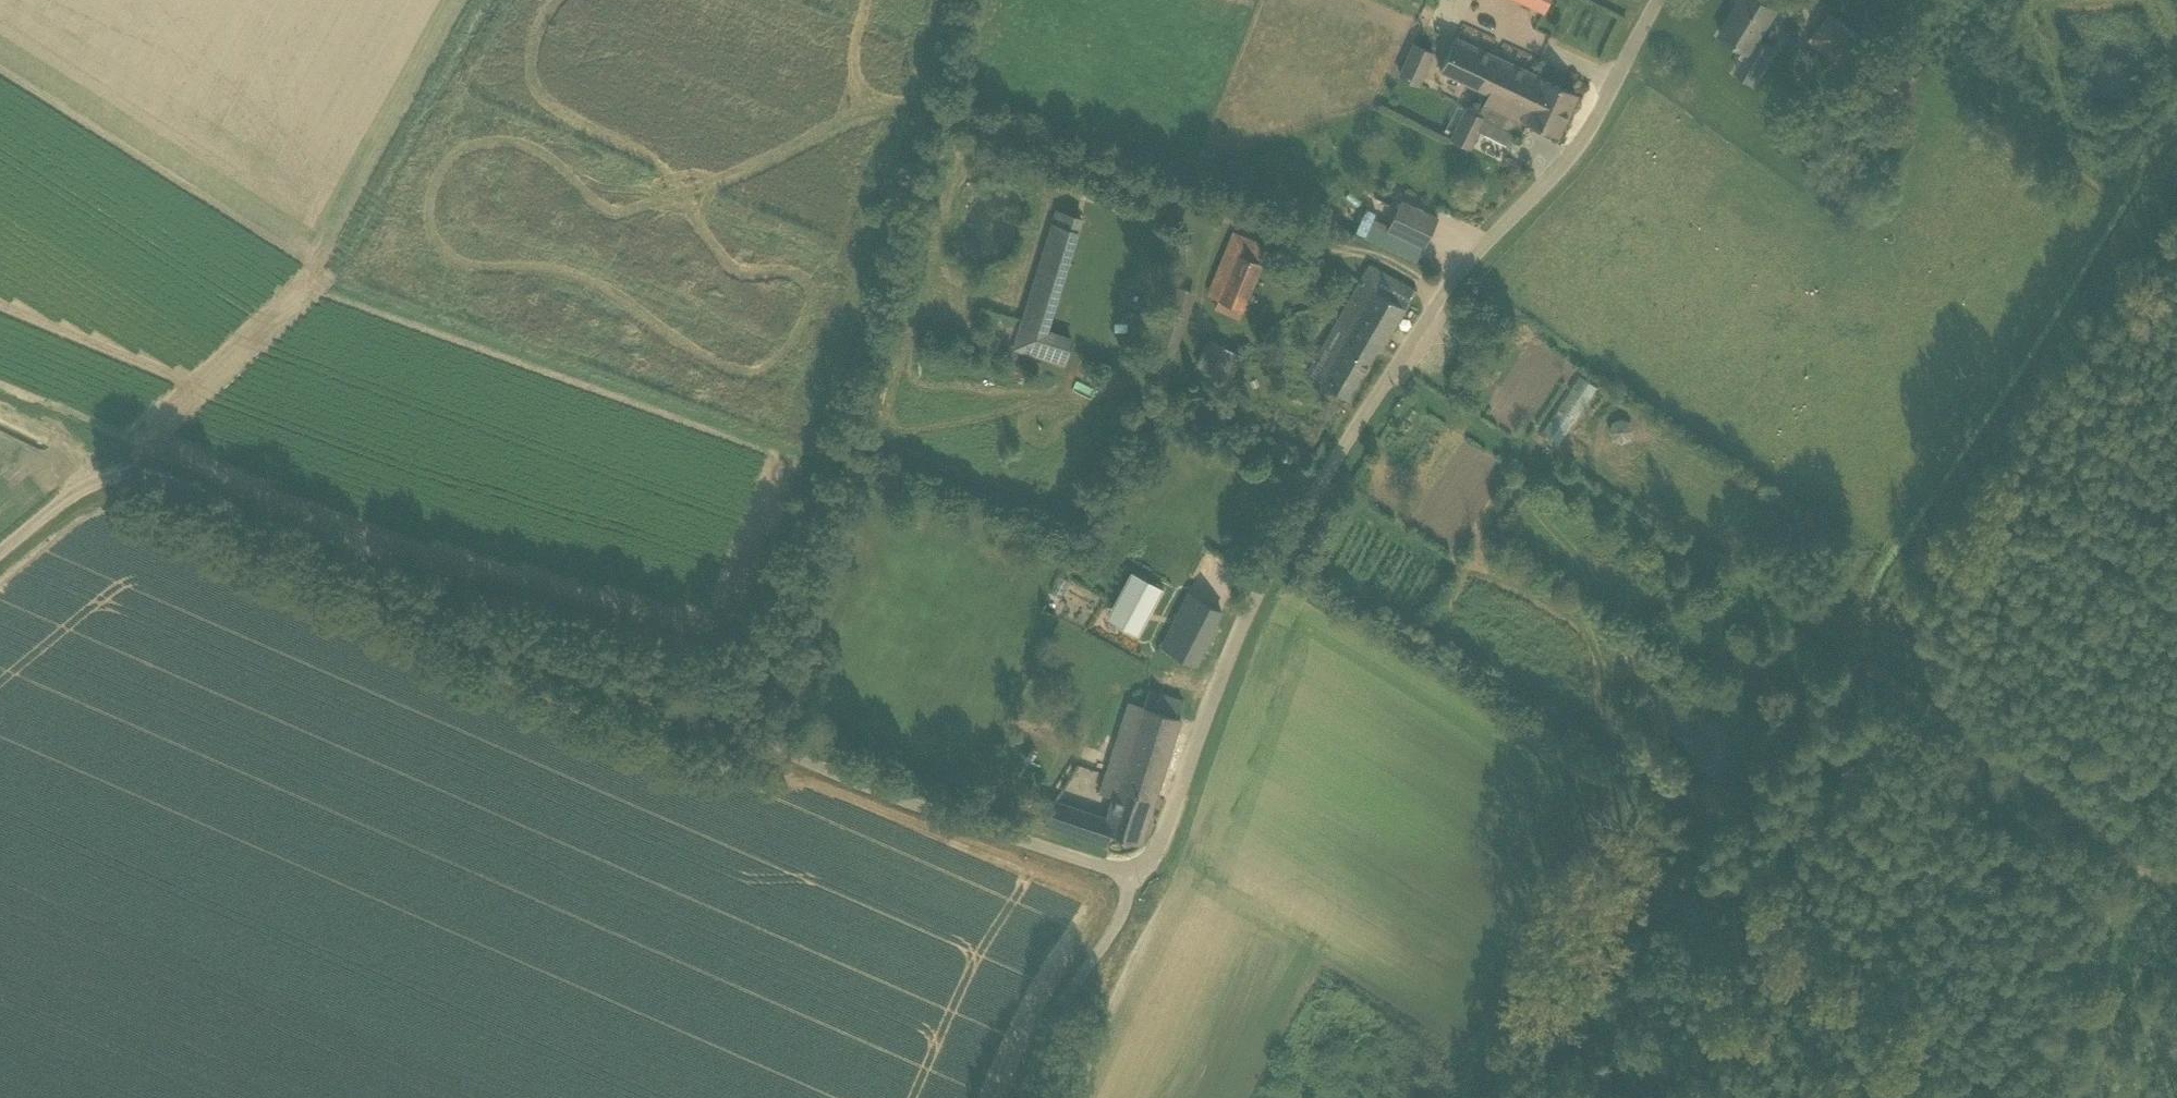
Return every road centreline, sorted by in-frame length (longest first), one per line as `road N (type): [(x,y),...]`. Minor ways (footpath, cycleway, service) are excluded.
road 1 (unclassified): [(0,562),(103,478),(145,458),(170,463),(893,790),(1141,873)]
road 2 (unclassified): [(1141,873),(1164,843),(1224,659),(1288,544),(1398,369),(1495,239),(1576,149),(1669,0)]
road 3 (track): [(740,718),(817,517),(937,105),(954,0)]
road 4 (track): [(1453,297),(1377,258),(1219,212),(937,105)]
road 5 (track): [(1855,653),(1806,611),(1398,369)]
road 6 (unclassified): [(1020,1097),(1141,873)]
road 7 (track): [(0,395),(145,458)]

